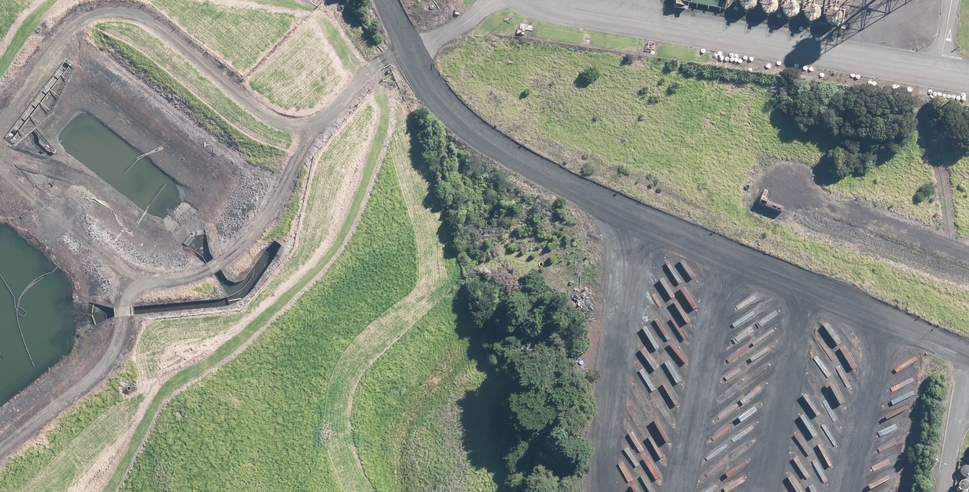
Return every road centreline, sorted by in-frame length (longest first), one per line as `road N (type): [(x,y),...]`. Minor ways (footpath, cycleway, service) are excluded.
road 1 (track): [(487,0),(412,46),(323,121),(246,243),(198,272),(139,287),(94,379),(0,450)]
road 2 (track): [(0,132),(77,31),(125,18),(166,38),(274,119)]
road 3 (track): [(0,178),(139,287)]

